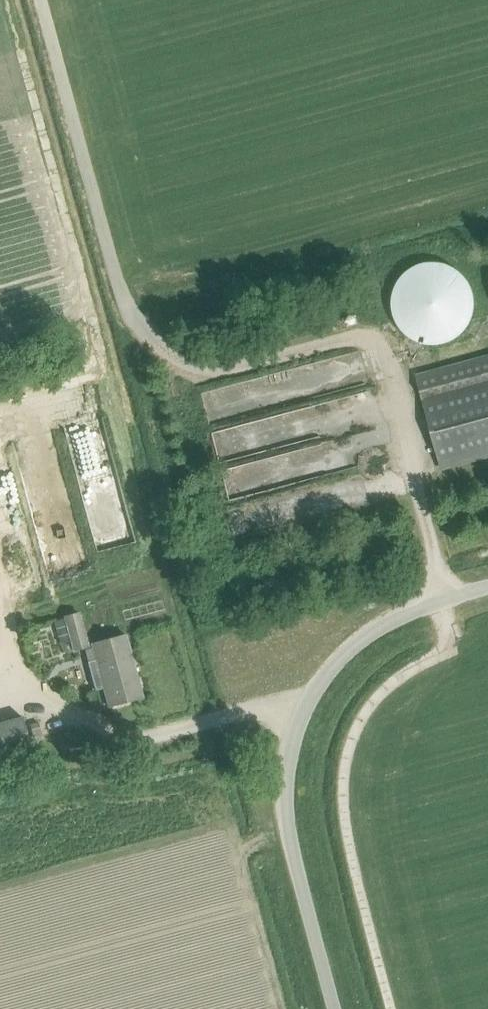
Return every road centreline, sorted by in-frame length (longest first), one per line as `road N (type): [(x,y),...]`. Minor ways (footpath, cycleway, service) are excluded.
road 1 (unclassified): [(331,1008),(279,820),(322,663),(392,622),(487,585)]

